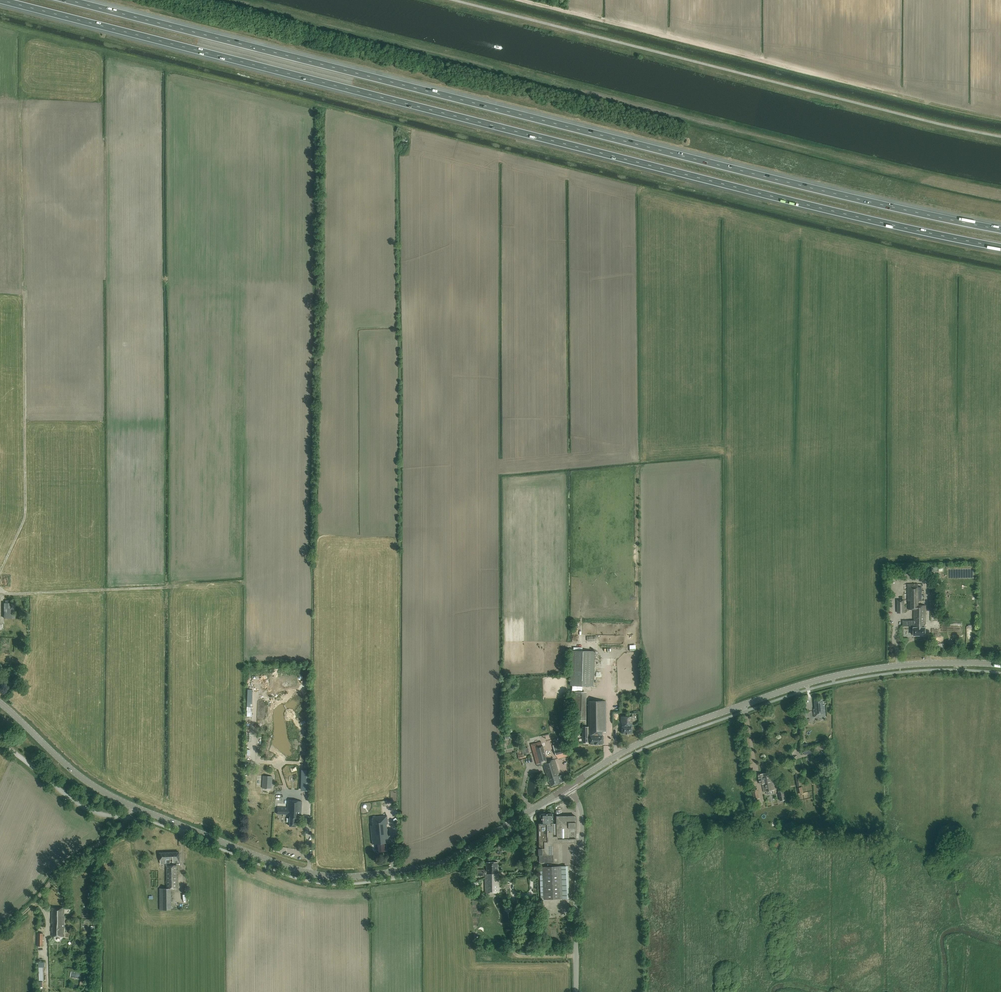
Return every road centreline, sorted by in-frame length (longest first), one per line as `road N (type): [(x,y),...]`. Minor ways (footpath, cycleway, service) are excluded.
road 1 (motorway): [(5,0),(1000,247)]
road 2 (motorway): [(1000,229),(77,0)]
road 3 (secondary): [(569,786),(442,865),(341,877),(282,865),(133,807)]
road 4 (secondary): [(1000,664),(902,664),(816,680),(651,739),(569,786)]
road 5 (track): [(521,0),(903,96)]
road 6 (tertiary): [(576,991),(582,819),(569,786)]
road 7 (secondary): [(133,807),(76,773),(0,704)]
road 8 (track): [(0,930),(126,818)]
road 9 (unclassified): [(0,742),(85,807),(126,818),(133,807)]

